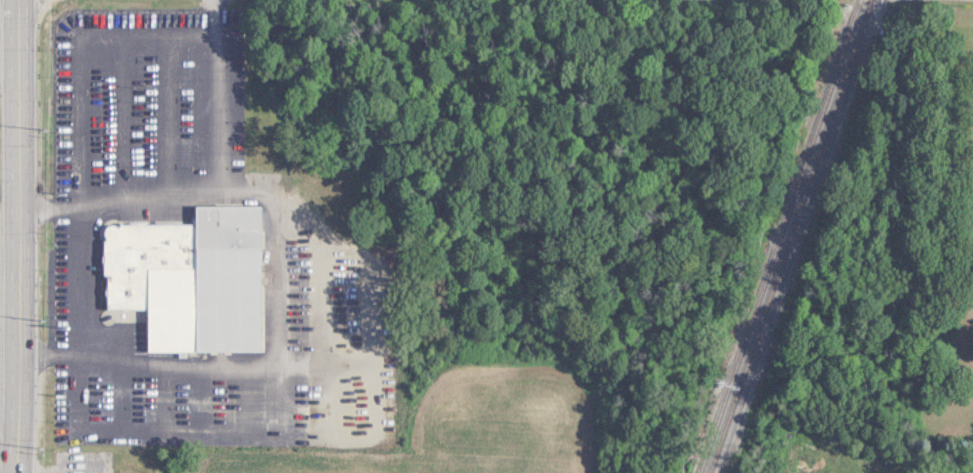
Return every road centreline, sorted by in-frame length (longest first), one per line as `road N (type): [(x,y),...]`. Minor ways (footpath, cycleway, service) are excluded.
road 1 (secondary): [(15,472),(16,0)]

